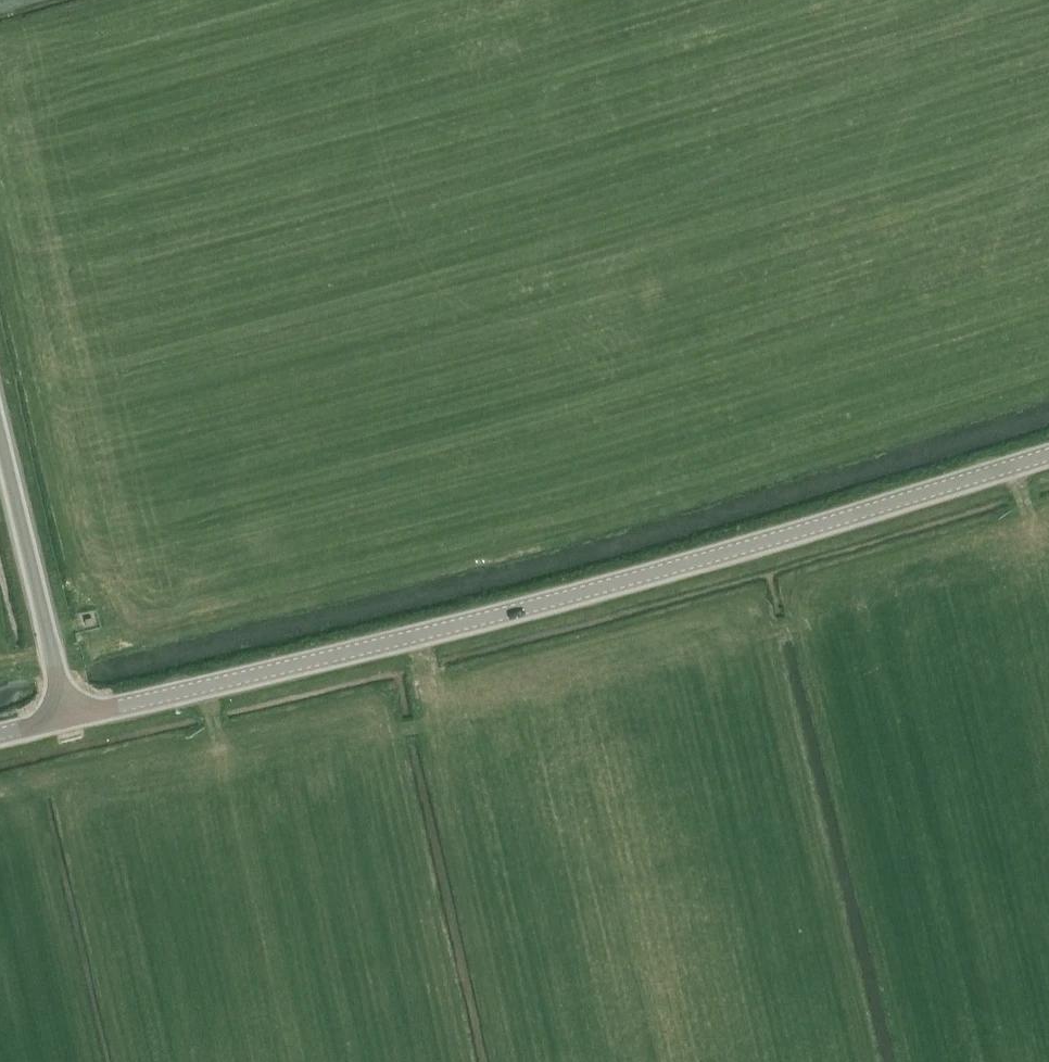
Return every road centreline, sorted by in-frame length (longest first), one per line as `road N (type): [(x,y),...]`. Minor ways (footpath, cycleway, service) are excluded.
road 1 (tertiary): [(67,717),(449,627),(1048,454)]
road 2 (unclassified): [(67,717),(0,437)]

